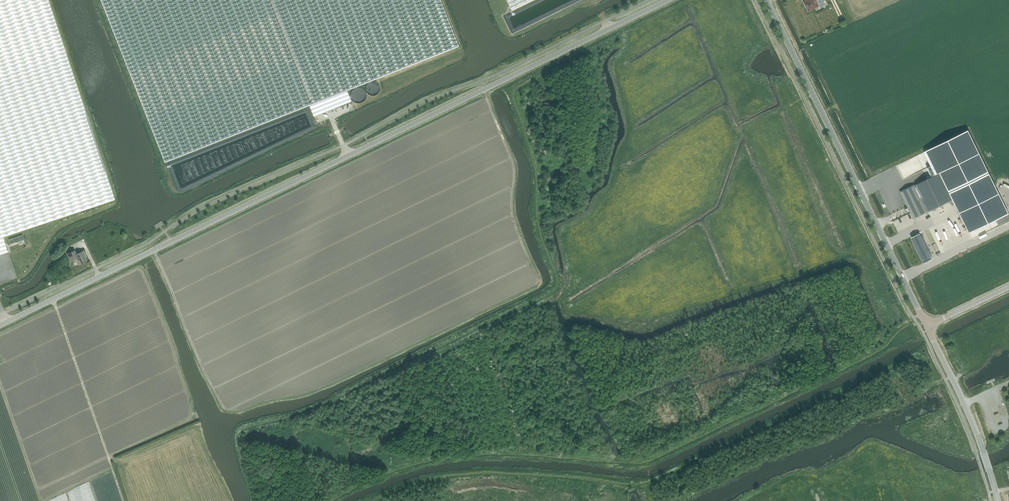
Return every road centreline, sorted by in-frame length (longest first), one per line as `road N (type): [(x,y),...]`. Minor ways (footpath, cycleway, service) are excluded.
road 1 (unclassified): [(0,325),(668,0)]
road 2 (unclassified): [(927,326),(766,0)]
road 3 (unclassified): [(997,500),(965,403),(927,326)]

